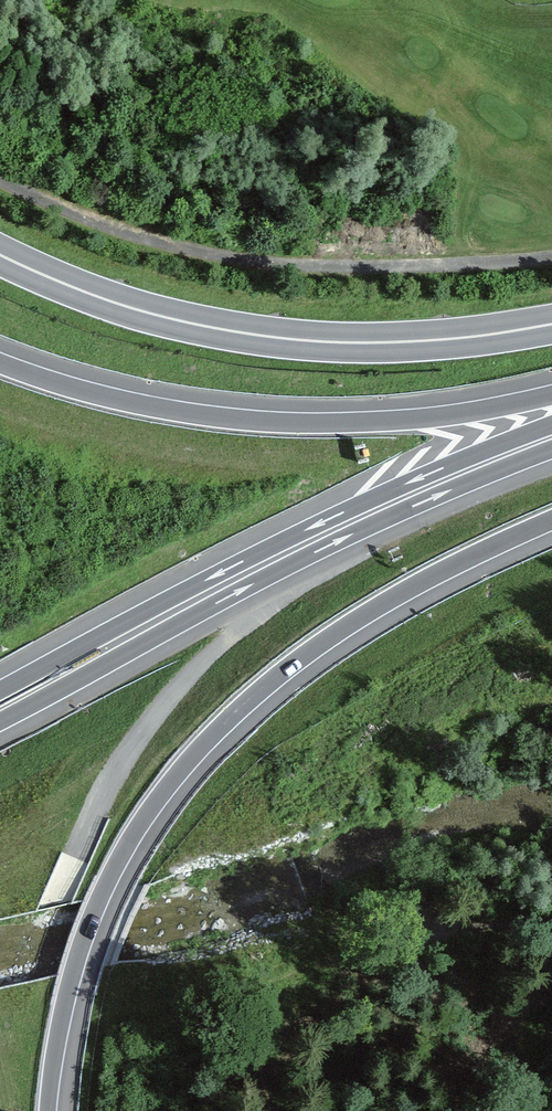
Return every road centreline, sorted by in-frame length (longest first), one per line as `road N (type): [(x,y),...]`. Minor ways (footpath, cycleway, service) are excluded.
road 1 (motorway): [(51,1110),(68,992),(93,914),(133,835),(184,766),(327,640),(402,592),(551,519)]
road 2 (tertiary): [(551,324),(404,342),(292,339),(143,311),(0,255)]
road 3 (motorway): [(551,400),(388,421),(242,420),(112,398),(0,363)]
road 4 (trunk): [(100,652),(361,517),(551,437)]
road 5 (motorway): [(0,721),(100,652)]

